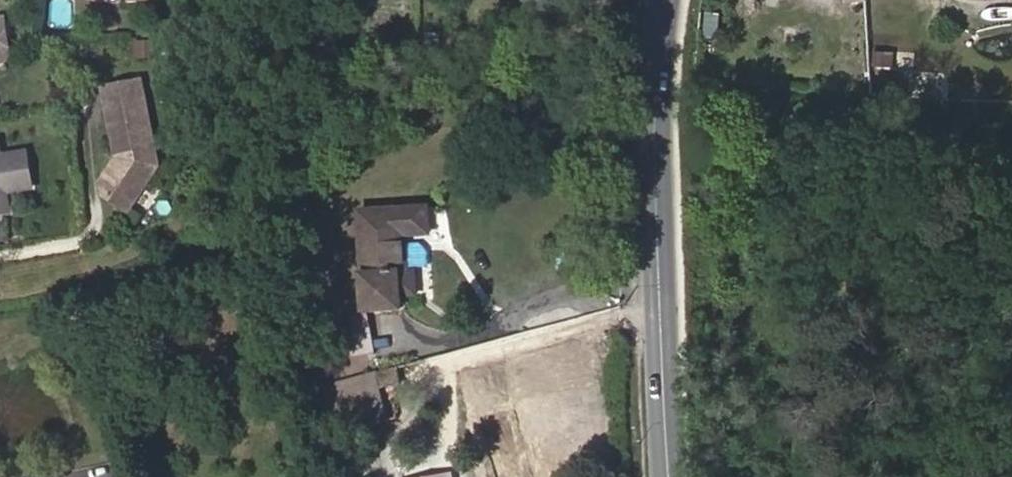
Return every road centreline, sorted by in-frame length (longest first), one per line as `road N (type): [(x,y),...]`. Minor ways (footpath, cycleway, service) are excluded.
road 1 (secondary): [(669,476),(656,173),(662,0)]

